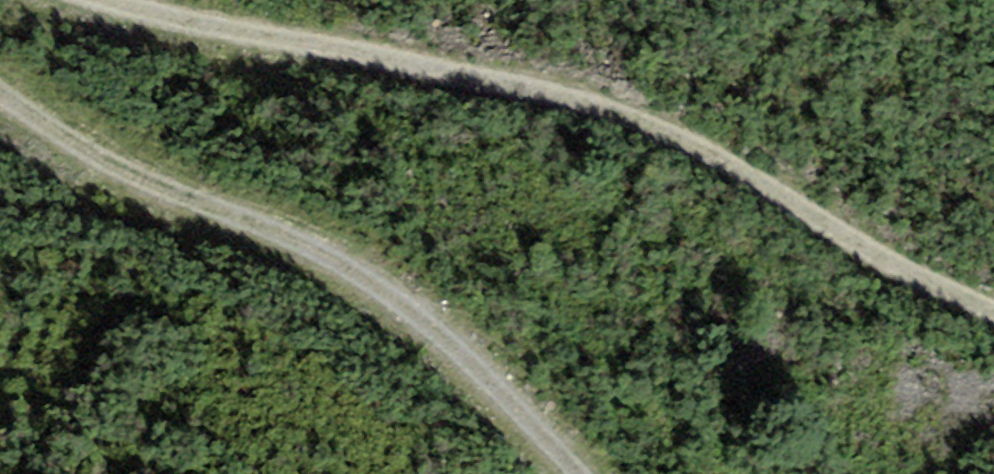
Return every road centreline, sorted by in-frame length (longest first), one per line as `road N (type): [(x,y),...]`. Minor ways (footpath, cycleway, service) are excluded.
road 1 (track): [(993,319),(531,71),(393,64),(223,36),(112,0)]
road 2 (track): [(0,90),(132,180),(381,284),(583,473)]

